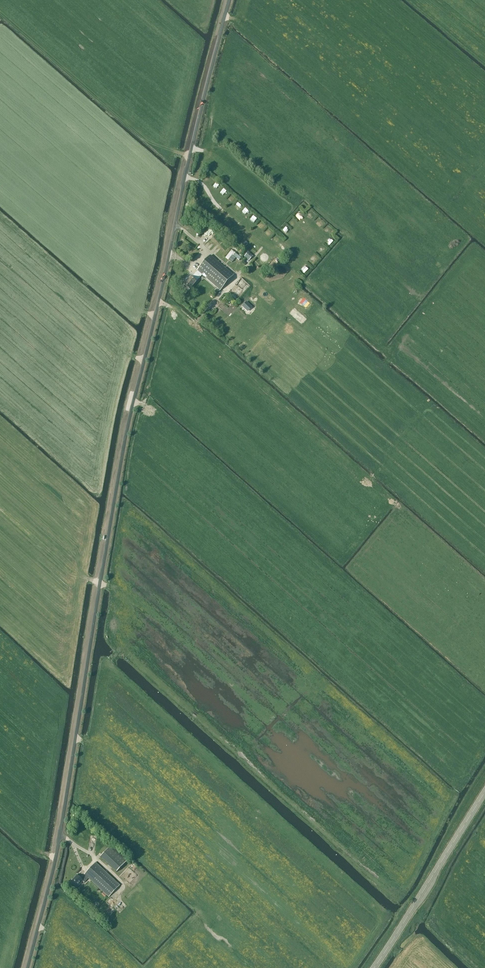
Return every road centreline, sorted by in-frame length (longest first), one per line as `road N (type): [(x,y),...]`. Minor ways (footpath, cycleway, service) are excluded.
road 1 (unclassified): [(27,967),(55,860),(120,466),(227,0)]
road 2 (primary): [(373,967),(484,792)]
road 3 (track): [(185,177),(205,187),(263,246),(290,246)]

